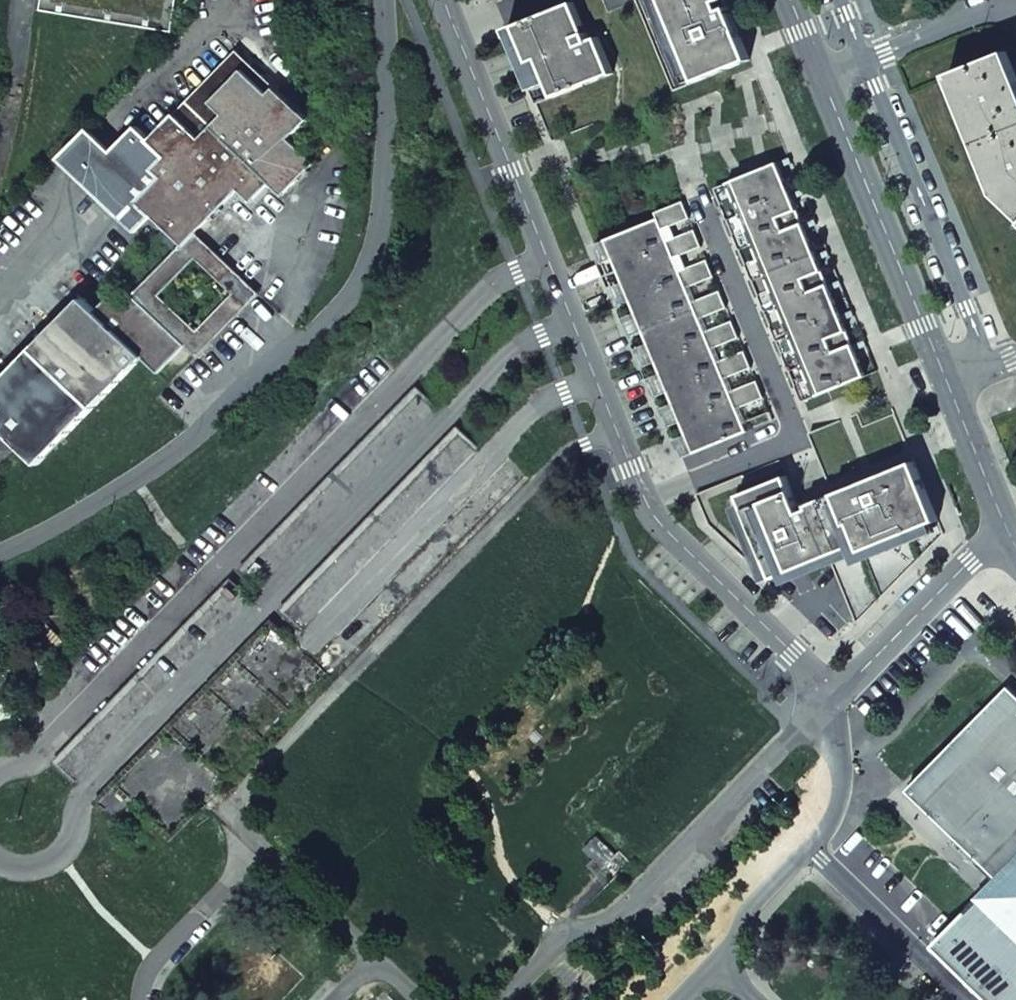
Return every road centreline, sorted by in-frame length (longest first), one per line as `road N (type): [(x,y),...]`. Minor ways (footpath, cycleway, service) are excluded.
road 1 (residential): [(609,419),(219,794),(270,847)]
road 2 (tertiary): [(818,66),(1000,539)]
road 3 (residential): [(609,419),(445,0)]
road 4 (residential): [(829,697),(654,515),(609,419)]
road 5 (residential): [(829,697),(1000,539)]
road 6 (residential): [(817,848),(970,999)]
road 7 (residential): [(270,847),(417,999)]
road 8 (residential): [(818,66),(981,11),(1015,16)]
road 9 (residential): [(270,847),(157,964),(143,999)]
road 10 (residential): [(817,848),(842,791),(829,697)]
road 11 (residential): [(718,968),(740,926),(817,848)]

